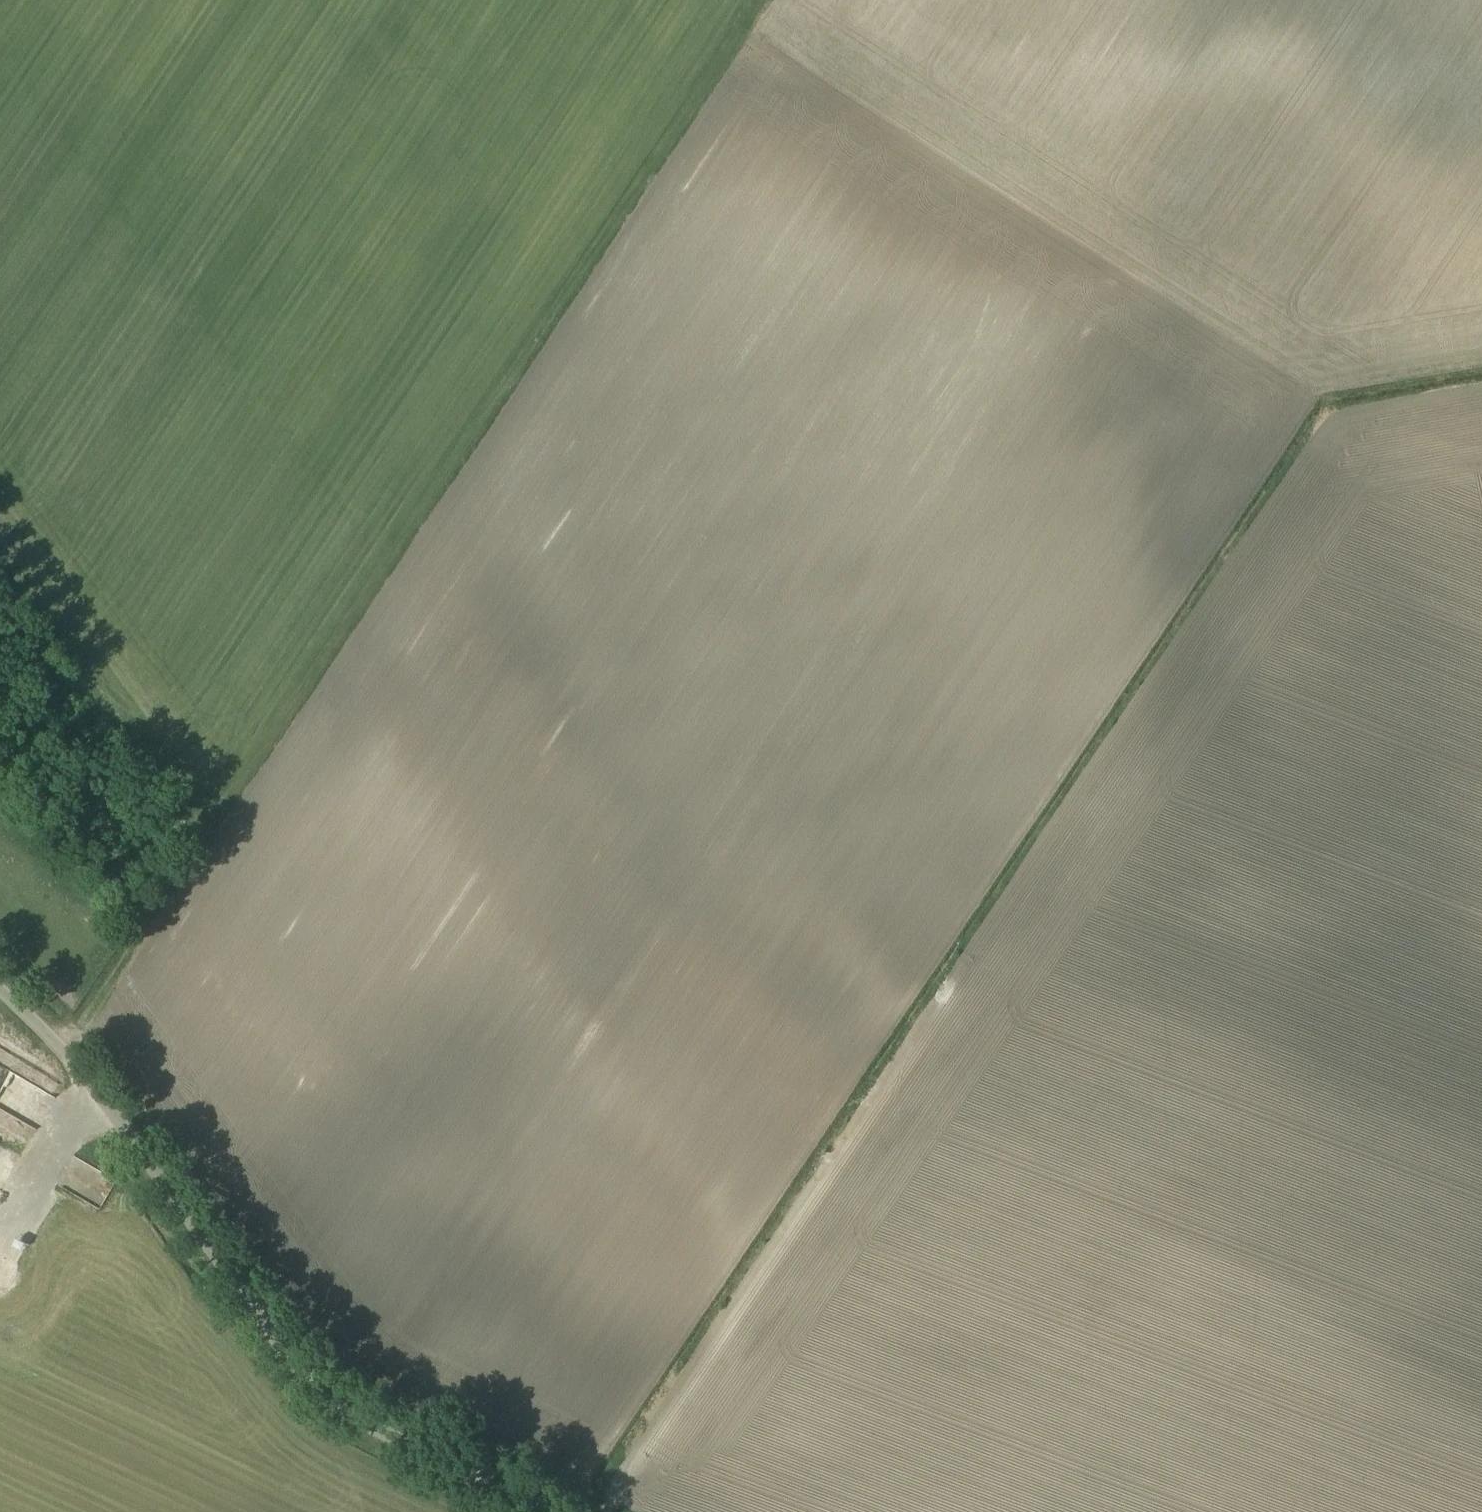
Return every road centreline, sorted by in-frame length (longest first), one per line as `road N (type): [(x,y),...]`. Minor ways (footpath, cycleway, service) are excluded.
road 1 (track): [(57,1046),(479,425),(731,32)]
road 2 (unclassified): [(546,1511),(507,1482),(400,1441),(336,1403),(274,1334),(57,1046),(0,993)]

